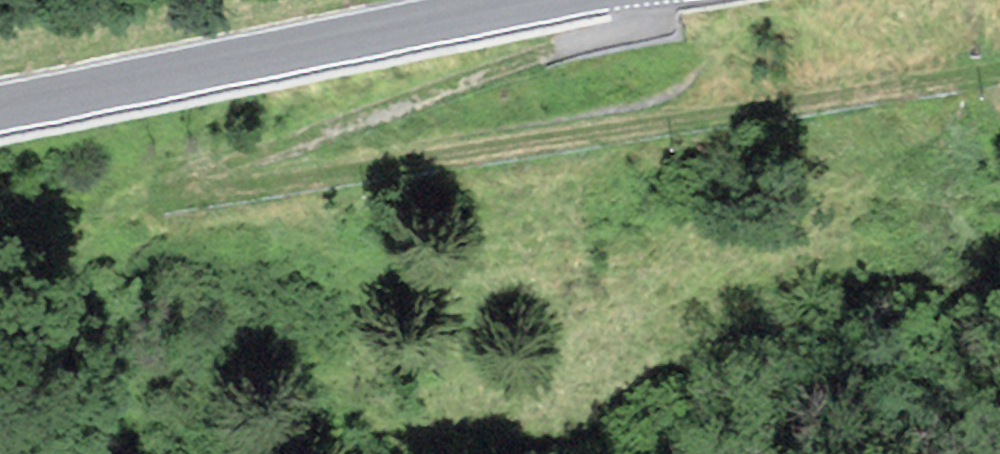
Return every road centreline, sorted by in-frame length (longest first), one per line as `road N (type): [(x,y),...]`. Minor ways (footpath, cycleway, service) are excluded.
road 1 (track): [(0,233),(835,89),(999,75)]
road 2 (secondary): [(0,112),(569,0)]
road 3 (track): [(123,212),(623,34),(636,26),(641,0)]

